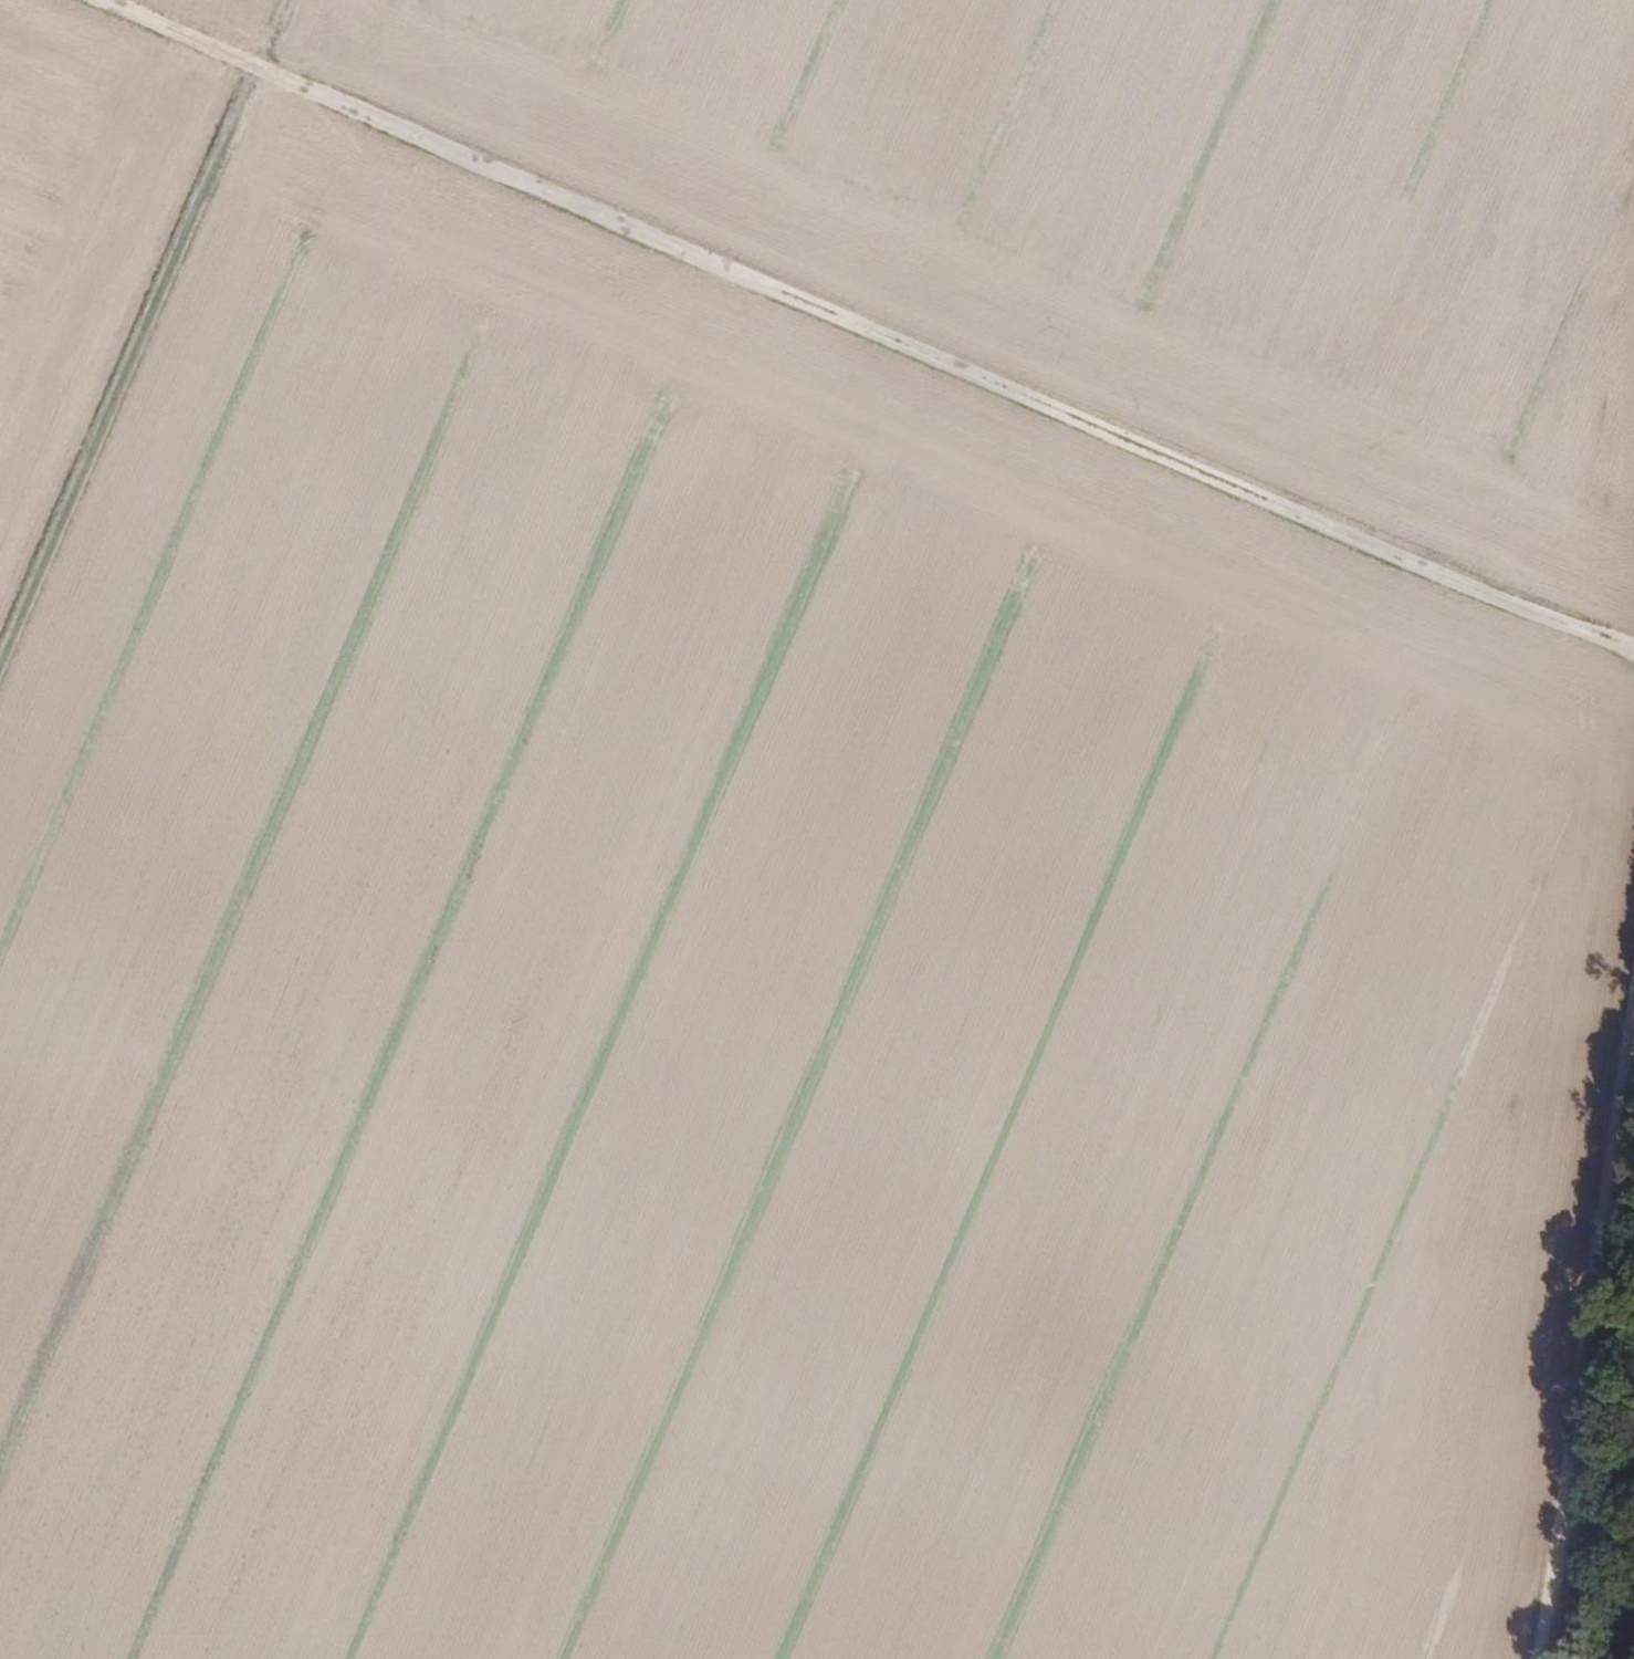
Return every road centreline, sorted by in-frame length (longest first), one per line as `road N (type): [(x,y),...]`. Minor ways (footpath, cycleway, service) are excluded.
road 1 (track): [(97,0),(1419,571),(1633,655)]
road 2 (track): [(1633,1046),(1539,1658)]

